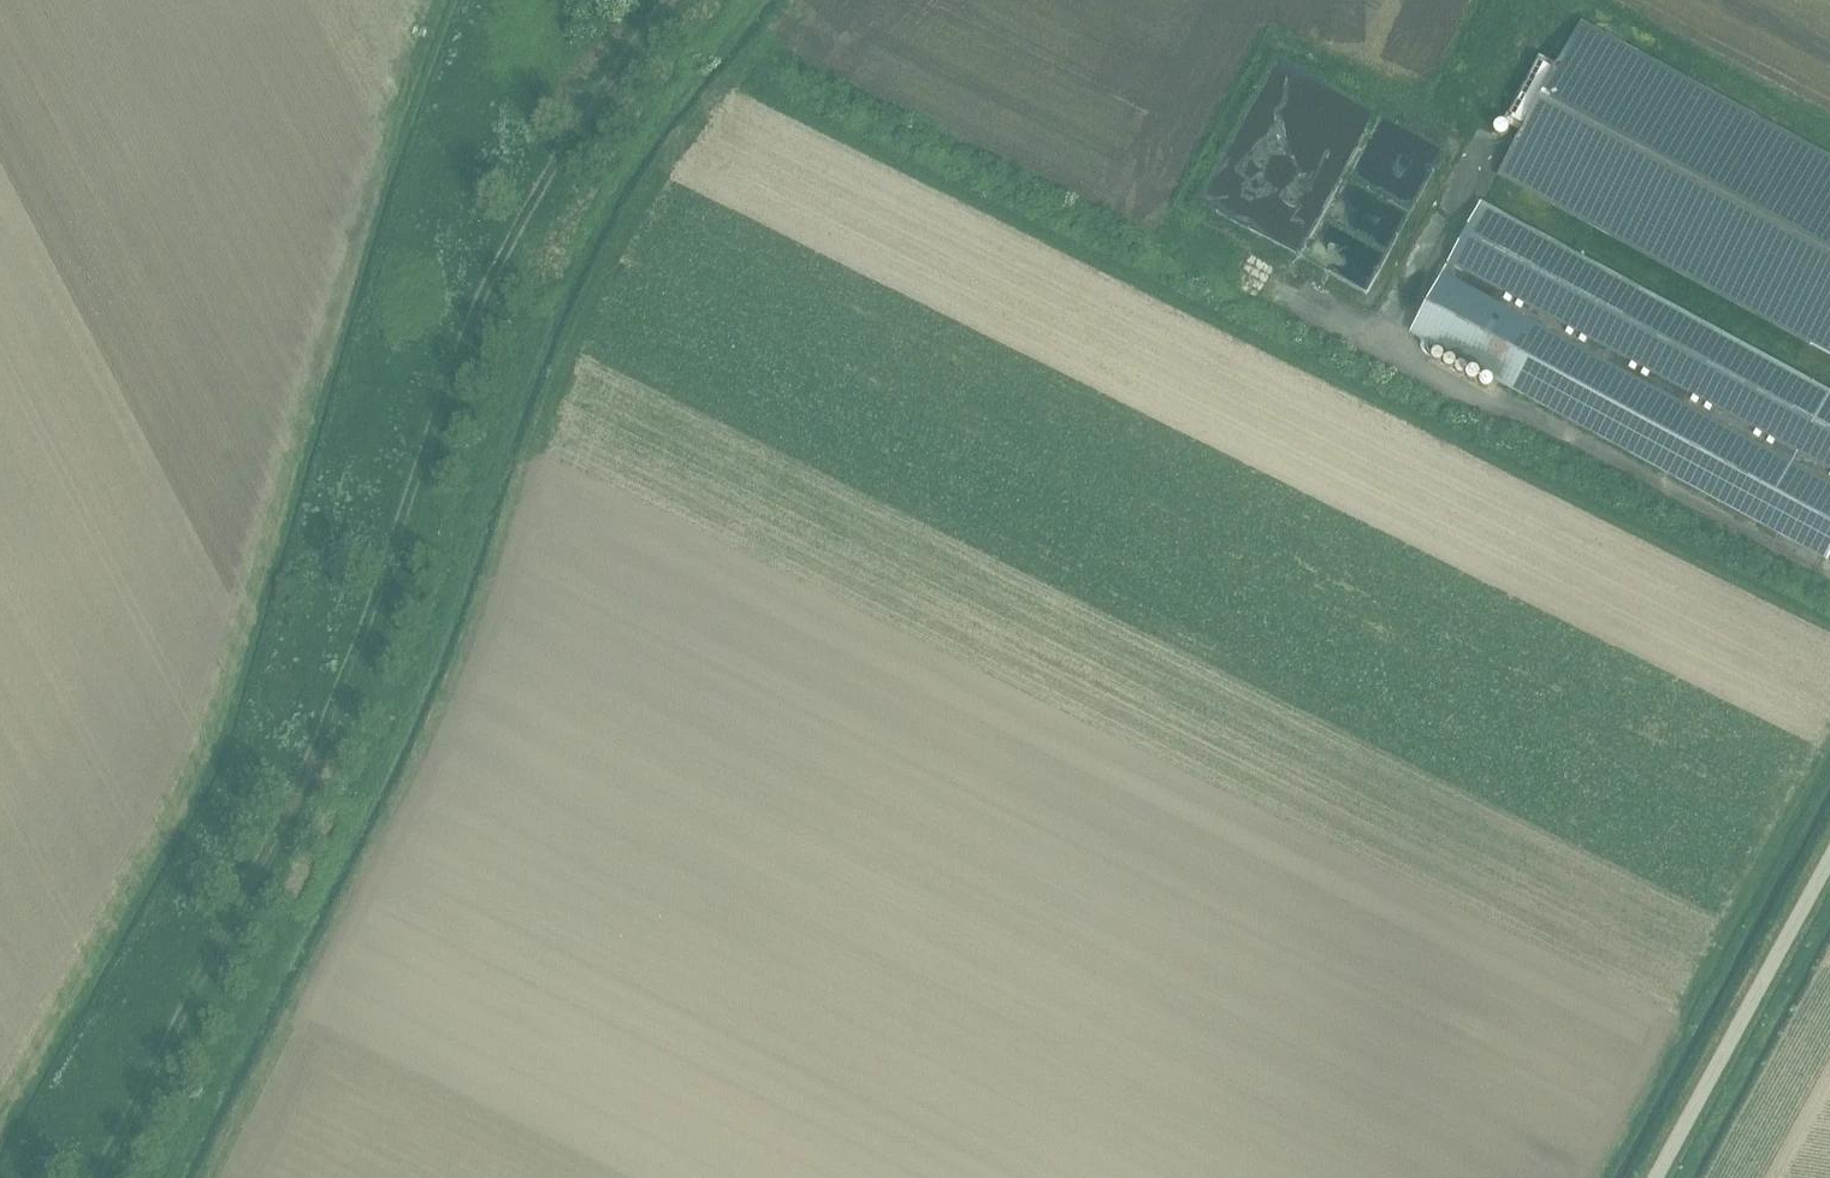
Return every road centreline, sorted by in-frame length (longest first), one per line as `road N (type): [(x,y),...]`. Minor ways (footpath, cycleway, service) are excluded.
road 1 (unclassified): [(1656,1177),(1829,862)]

